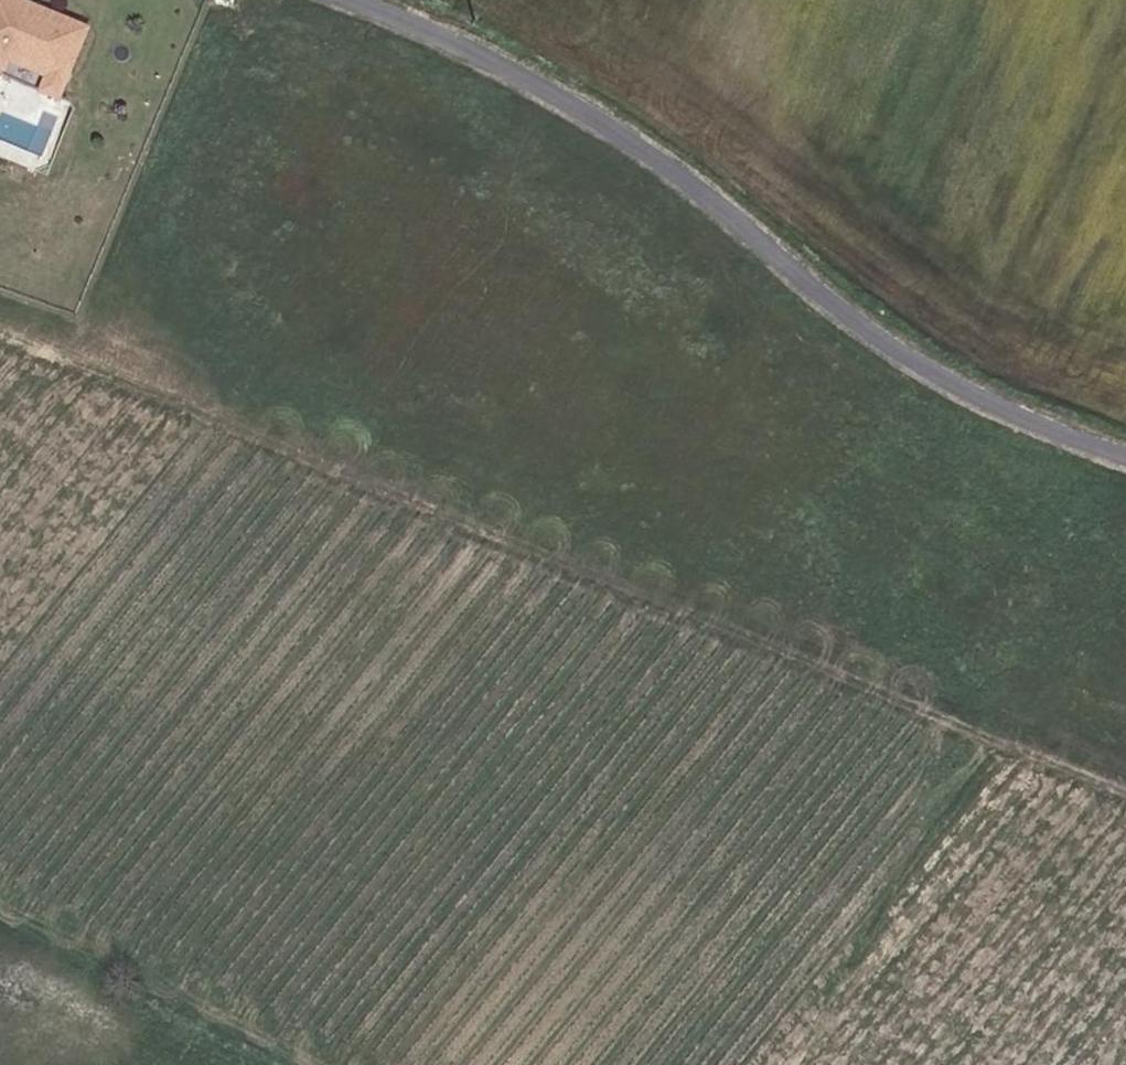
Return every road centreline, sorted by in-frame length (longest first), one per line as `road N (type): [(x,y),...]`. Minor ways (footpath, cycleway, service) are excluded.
road 1 (unclassified): [(352,0),(413,24),(748,242),(1030,445),(1125,473)]

